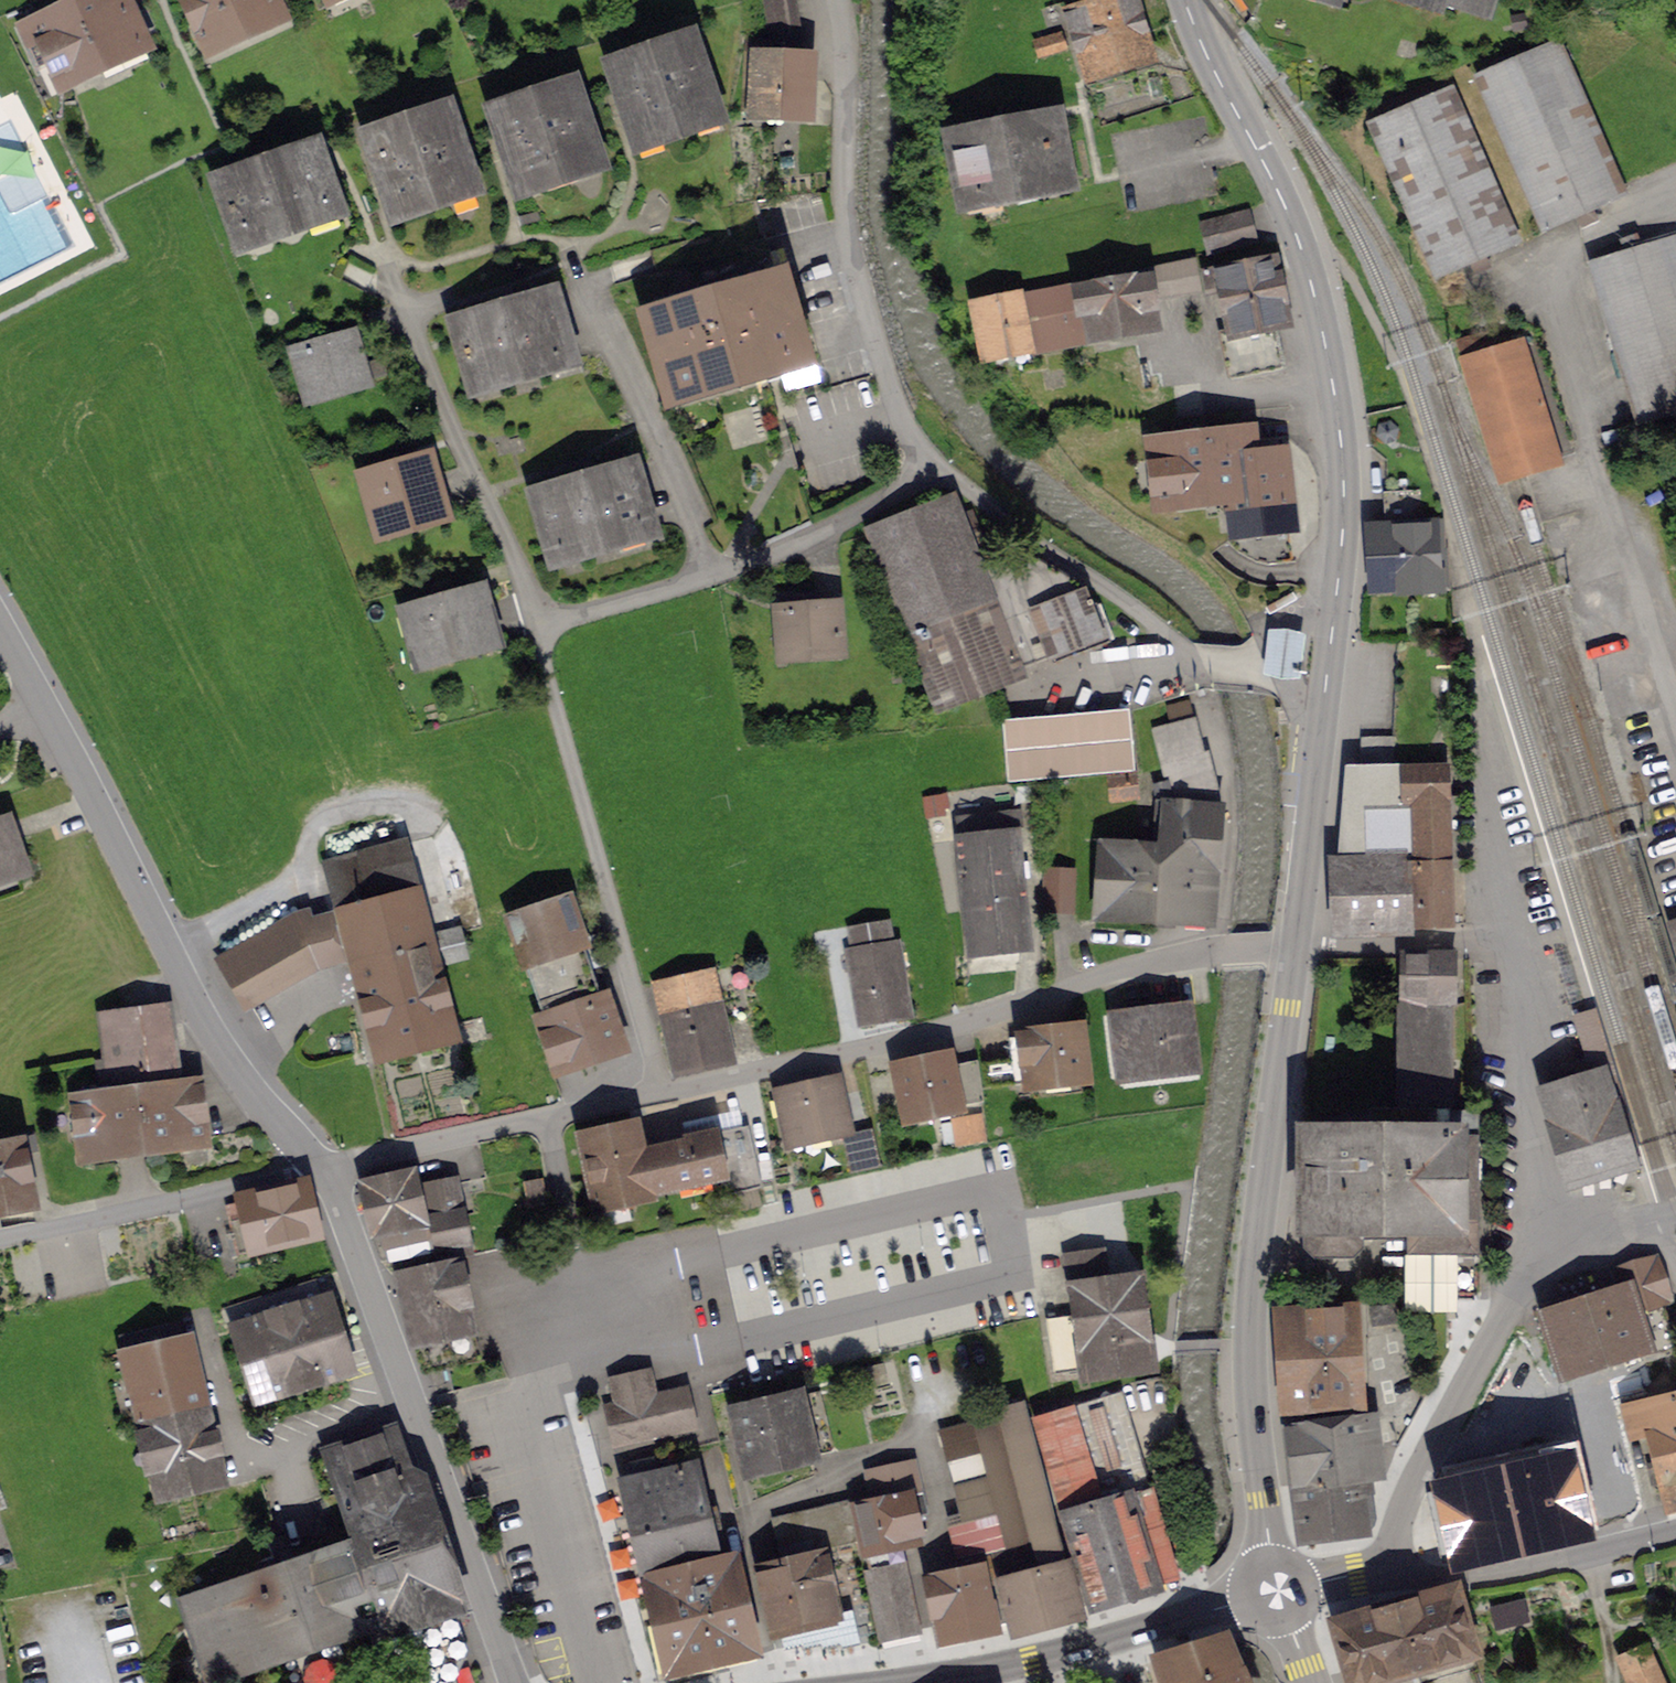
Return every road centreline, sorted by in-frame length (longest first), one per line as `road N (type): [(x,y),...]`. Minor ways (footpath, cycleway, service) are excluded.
road 1 (secondary): [(1293,951),(1250,1347),(1254,1434),(1279,1591)]
road 2 (residential): [(669,1097),(966,1024),(1131,968),(1223,950),(1293,951)]
road 3 (secondary): [(1182,0),(1281,194),(1326,343),(1344,479),(1336,601)]
road 4 (residential): [(320,1172),(205,1019),(0,633)]
road 5 (residential): [(509,1682),(320,1172)]
road 6 (residential): [(1537,1244),(1512,945),(1293,951)]
road 7 (residential): [(669,1097),(565,740),(541,624)]
road 8 (residential): [(825,0),(839,65),(839,179),(858,285),(902,423),(928,467)]
road 9 (residential): [(1675,689),(1540,267)]
road 10 (residential): [(928,467),(882,503),(818,536),(541,624)]
road 11 (residential): [(541,624),(383,257)]
road 12 (tertiary): [(894,1682),(1030,1662),(1279,1591)]
road 13 (residential): [(928,467),(1200,666),(1250,666)]
road 14 (residential): [(1394,1570),(1404,1511),(1427,1455),(1537,1244)]
road 15 (residential): [(320,1172),(669,1097)]
road 16 (residential): [(0,1239),(320,1172)]
road 17 (residential): [(1394,1570),(1459,1578),(1675,1532)]
road 18 (secondary): [(1323,710),(1293,951)]
road 19 (residential): [(1537,1244),(1657,1220)]

